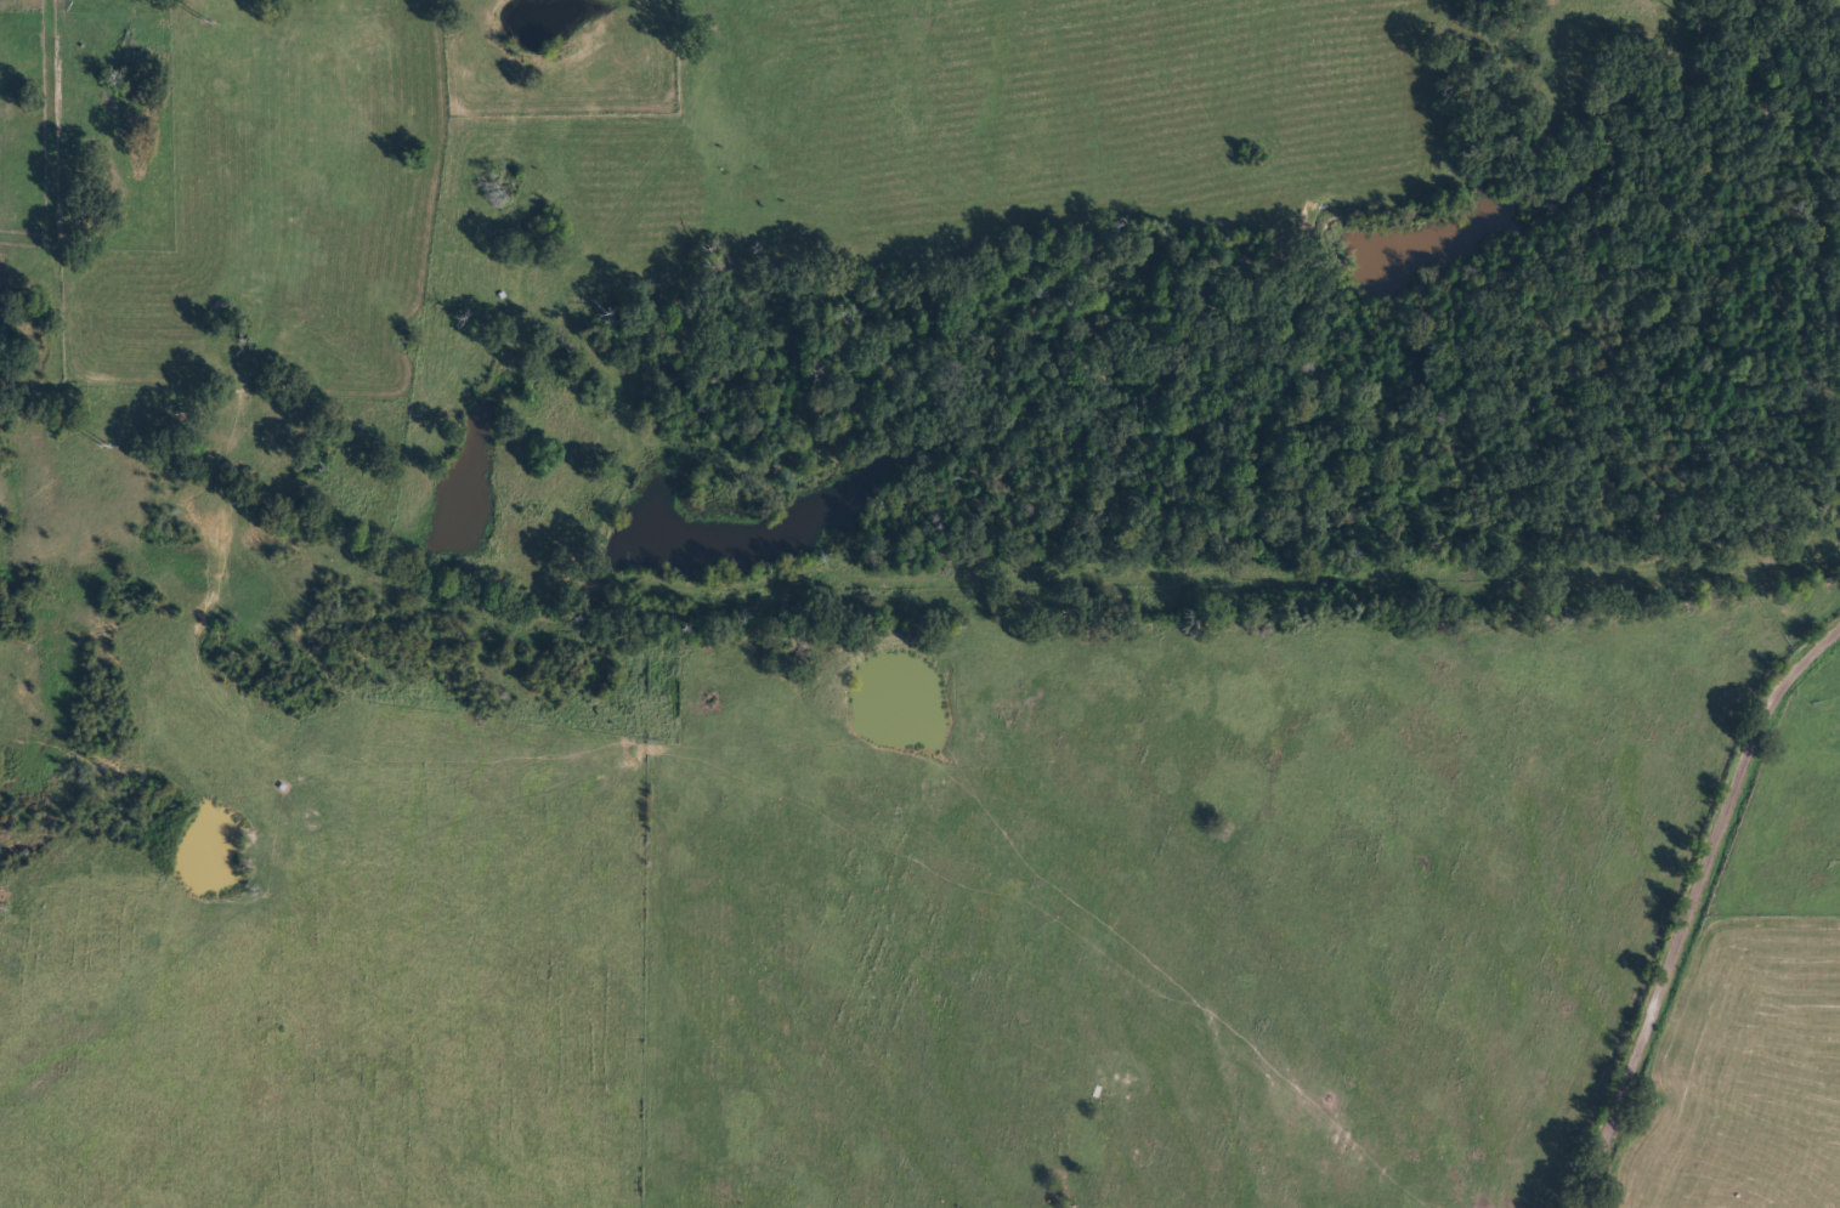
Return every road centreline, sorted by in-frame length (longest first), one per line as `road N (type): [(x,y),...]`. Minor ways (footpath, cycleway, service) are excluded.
road 1 (residential): [(0,415),(58,405),(489,583),(1618,643),(1733,692)]
road 2 (residential): [(1569,1207),(1733,692),(1839,602)]
road 3 (residential): [(58,405),(142,0)]

